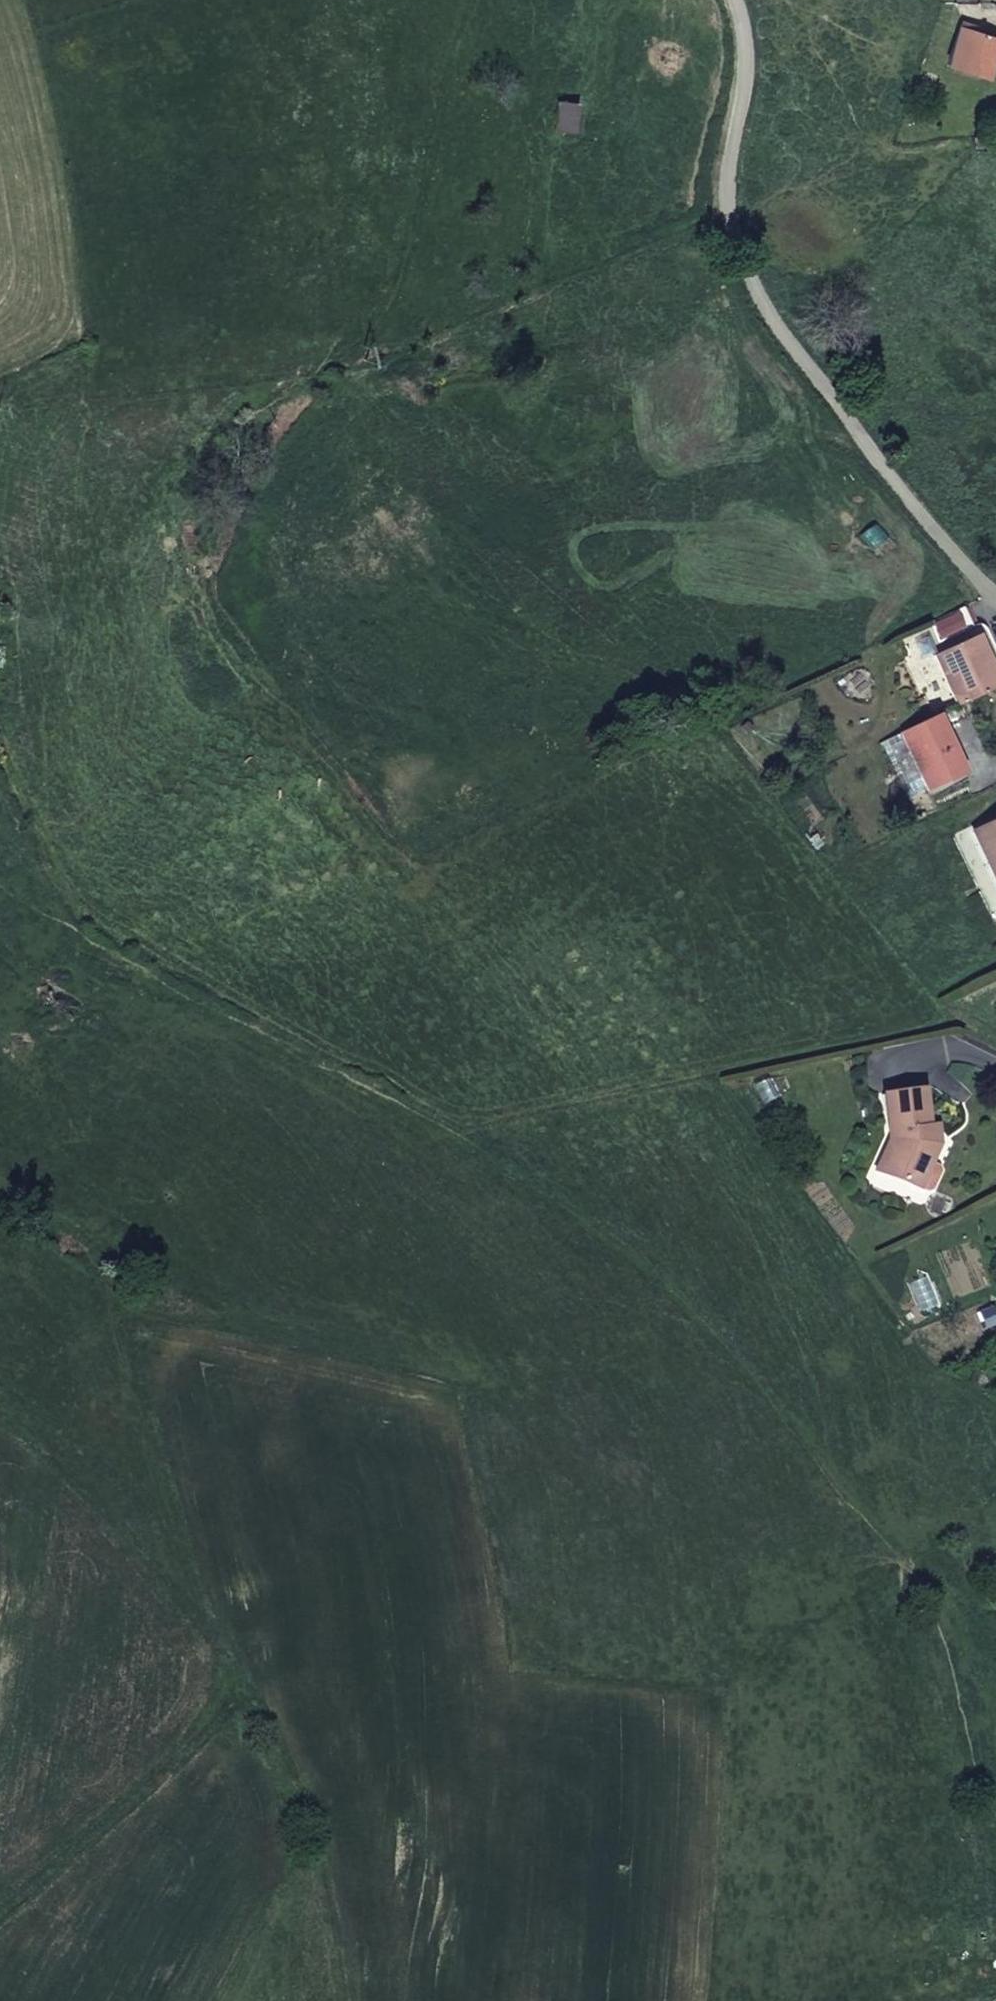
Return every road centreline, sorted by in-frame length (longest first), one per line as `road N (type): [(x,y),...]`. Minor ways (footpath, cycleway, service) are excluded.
road 1 (track): [(0,739),(45,832),(68,923),(638,1257),(995,1671)]
road 2 (residential): [(740,0),(754,33),(731,189),(740,263),(763,310),(995,569)]
road 3 (track): [(343,2000),(304,1826),(269,1730),(243,1697),(229,1700),(149,1786),(0,1917)]

